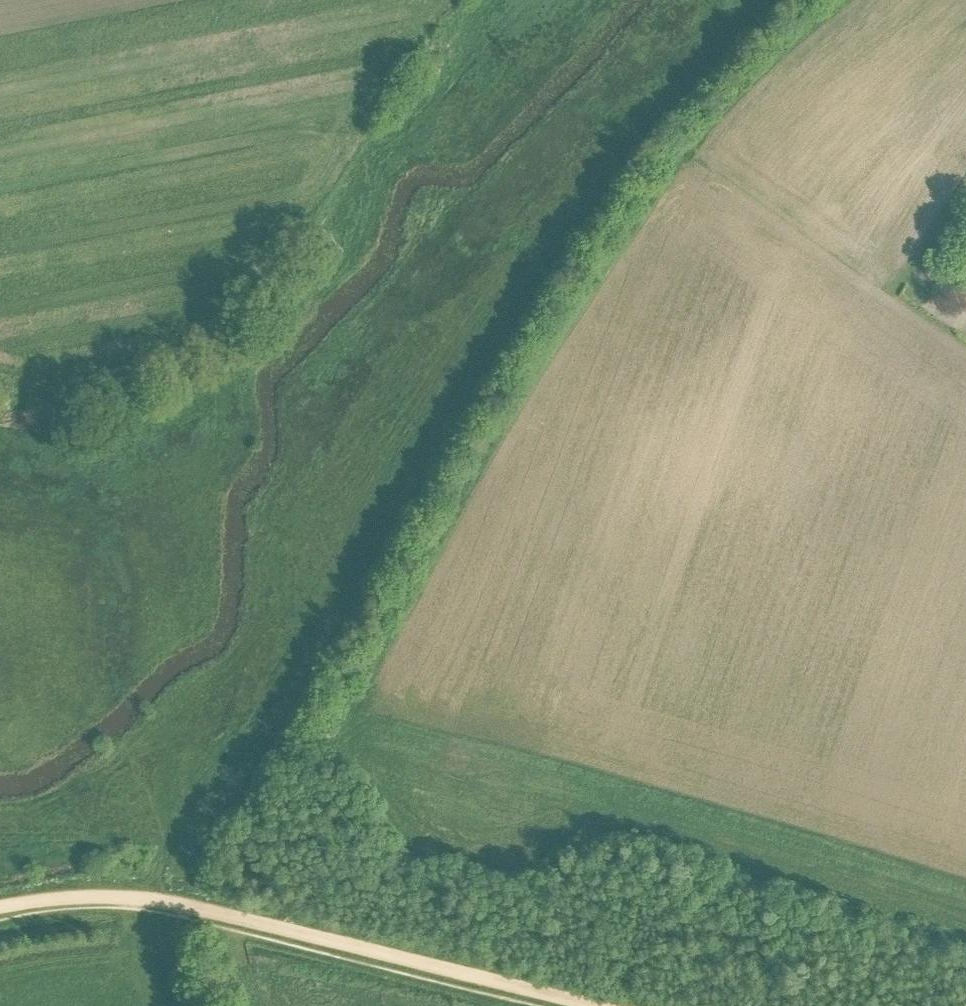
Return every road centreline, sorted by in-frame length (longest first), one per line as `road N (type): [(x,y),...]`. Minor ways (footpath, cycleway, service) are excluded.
road 1 (track): [(602,1005),(202,905),(84,896),(0,908)]

